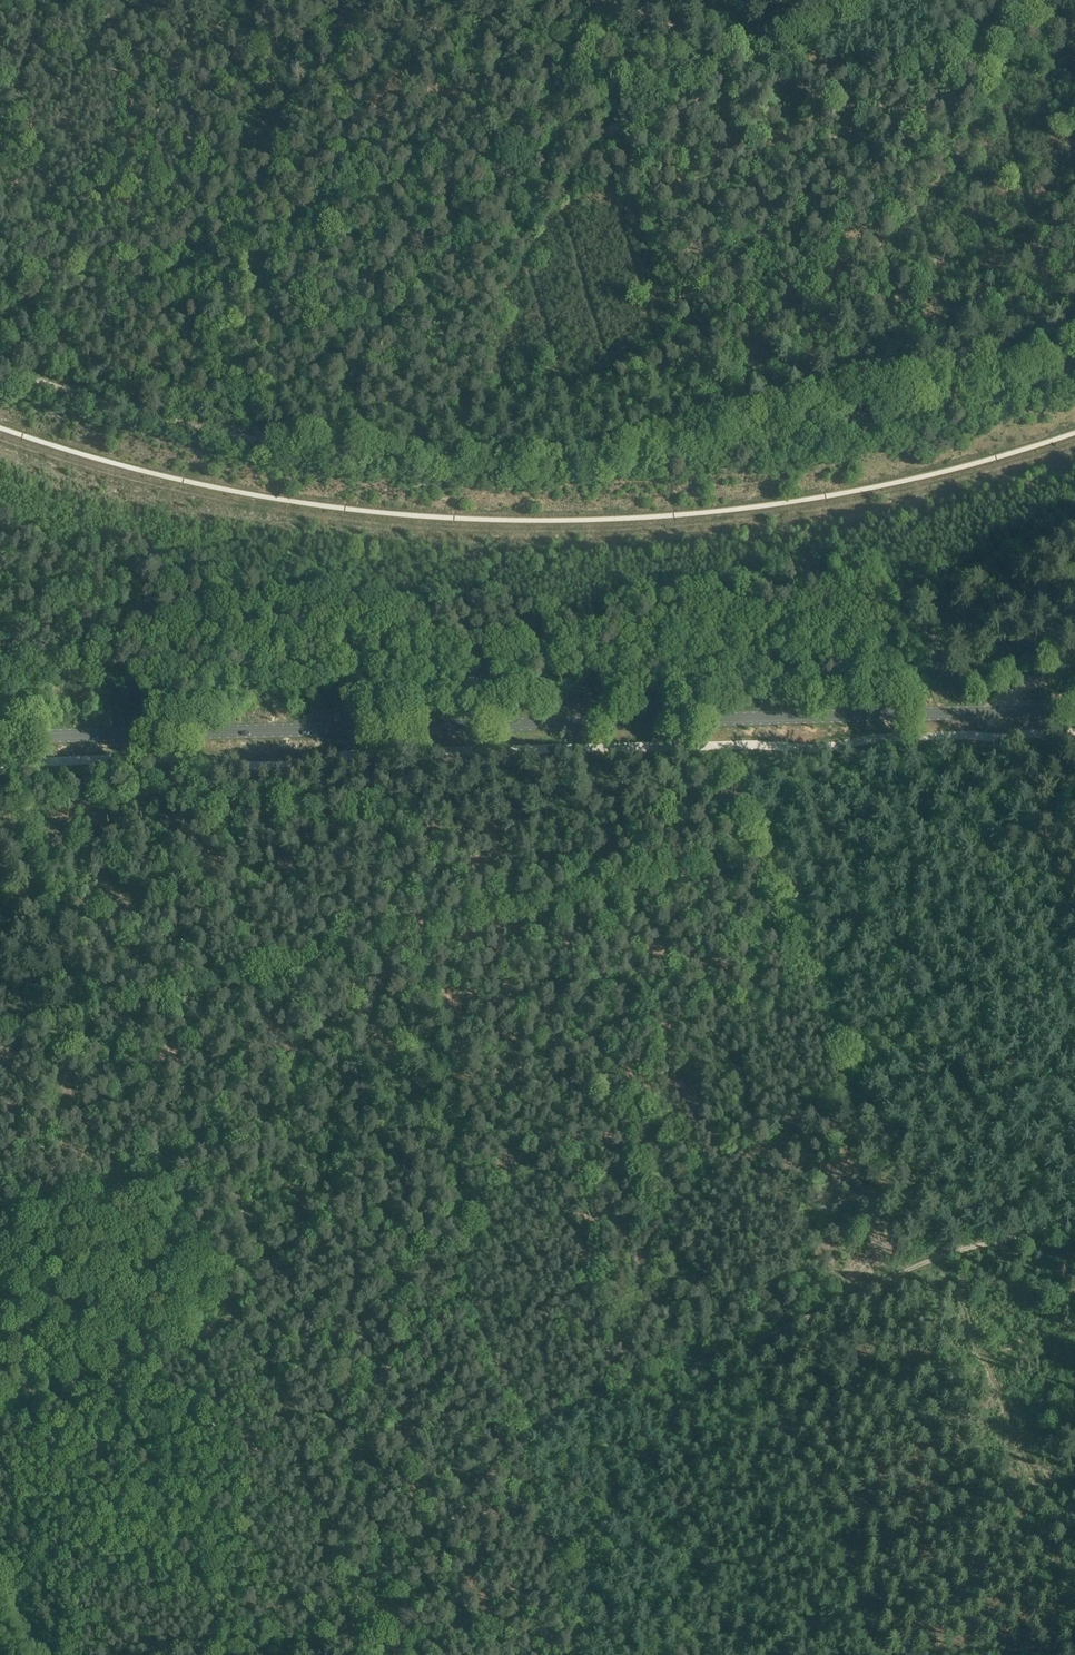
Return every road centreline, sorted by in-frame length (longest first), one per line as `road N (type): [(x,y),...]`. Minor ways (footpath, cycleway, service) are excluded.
road 1 (secondary): [(0,738),(1074,710)]
road 2 (track): [(1074,12),(935,67),(757,54),(620,0)]

